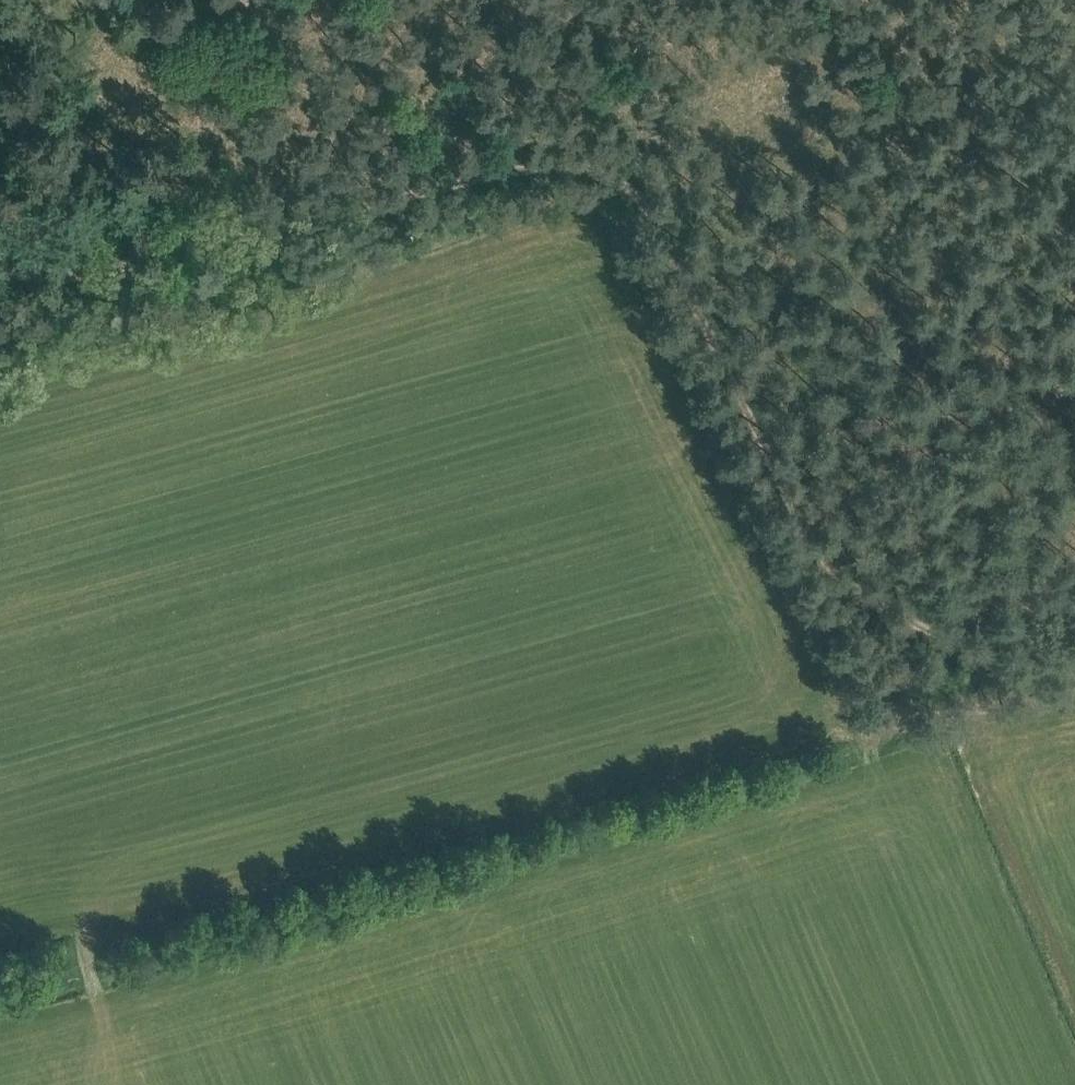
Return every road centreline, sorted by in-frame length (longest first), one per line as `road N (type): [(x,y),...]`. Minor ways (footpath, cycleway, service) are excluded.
road 1 (track): [(0,268),(158,262),(428,182),(524,167),(579,168),(638,201),(807,538),(1055,656),(1074,650)]
road 2 (track): [(144,1084),(85,941)]

